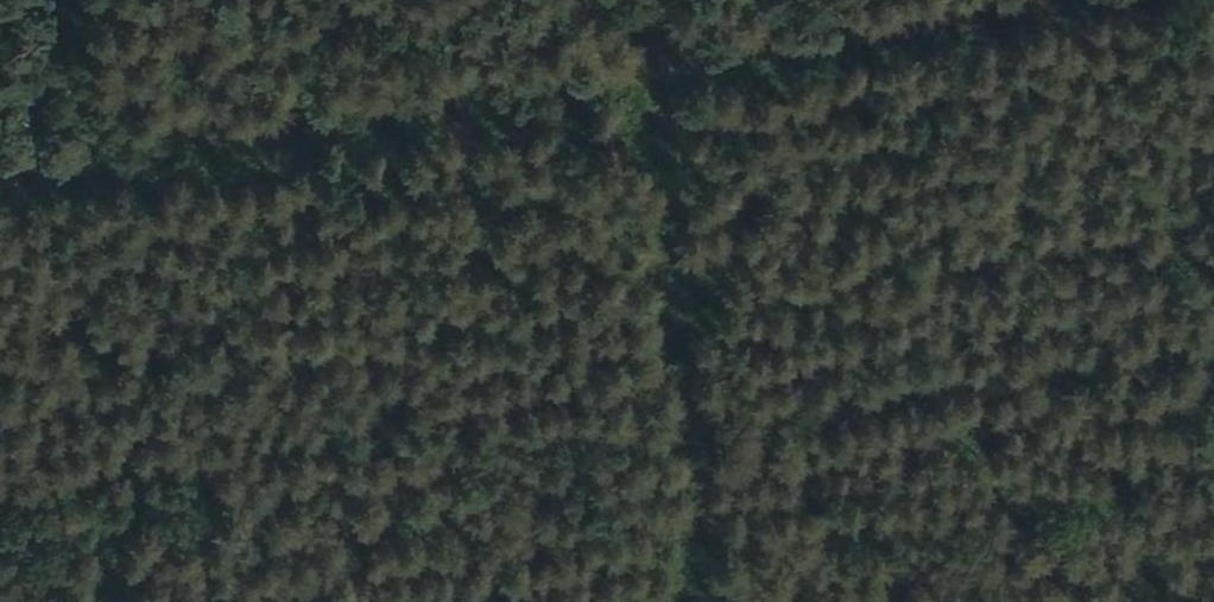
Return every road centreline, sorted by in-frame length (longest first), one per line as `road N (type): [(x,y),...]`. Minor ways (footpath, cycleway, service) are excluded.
road 1 (track): [(715,601),(666,43)]

